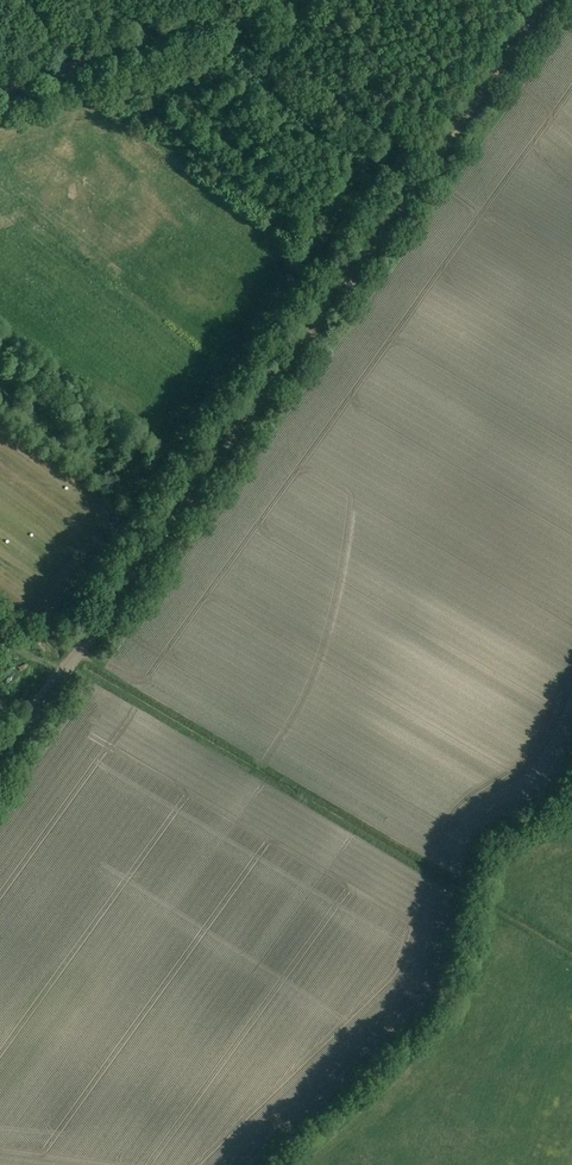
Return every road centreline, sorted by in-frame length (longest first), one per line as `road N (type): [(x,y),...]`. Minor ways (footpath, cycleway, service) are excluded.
road 1 (track): [(543,0),(0,758)]
road 2 (unclassified): [(76,66),(282,0)]

